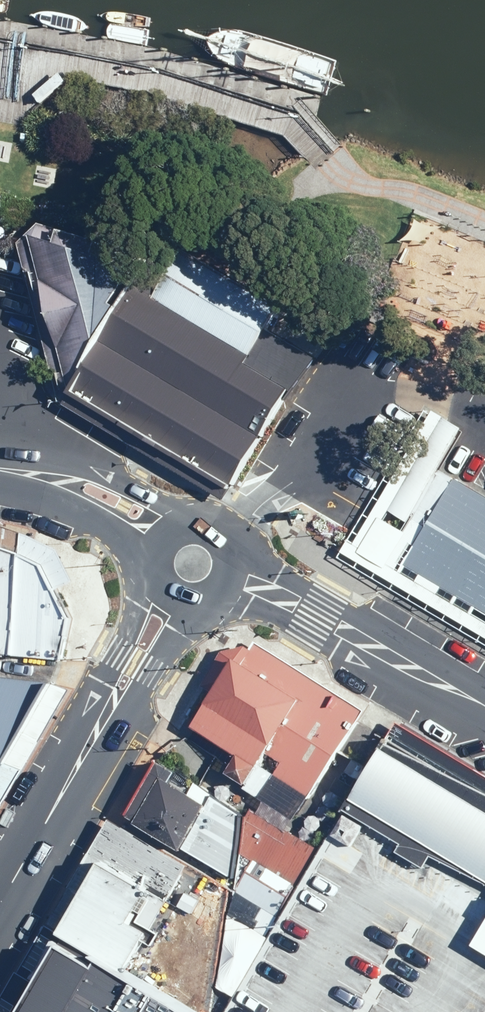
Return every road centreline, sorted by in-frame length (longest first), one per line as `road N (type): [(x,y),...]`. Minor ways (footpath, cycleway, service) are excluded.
road 1 (residential): [(23,858),(46,786),(128,634),(148,569)]
road 2 (residential): [(203,605),(76,799),(23,858)]
road 3 (residential): [(235,576),(484,712)]
road 4 (residential): [(1,452),(74,462),(190,519)]
road 5 (residential): [(150,551),(0,485)]

